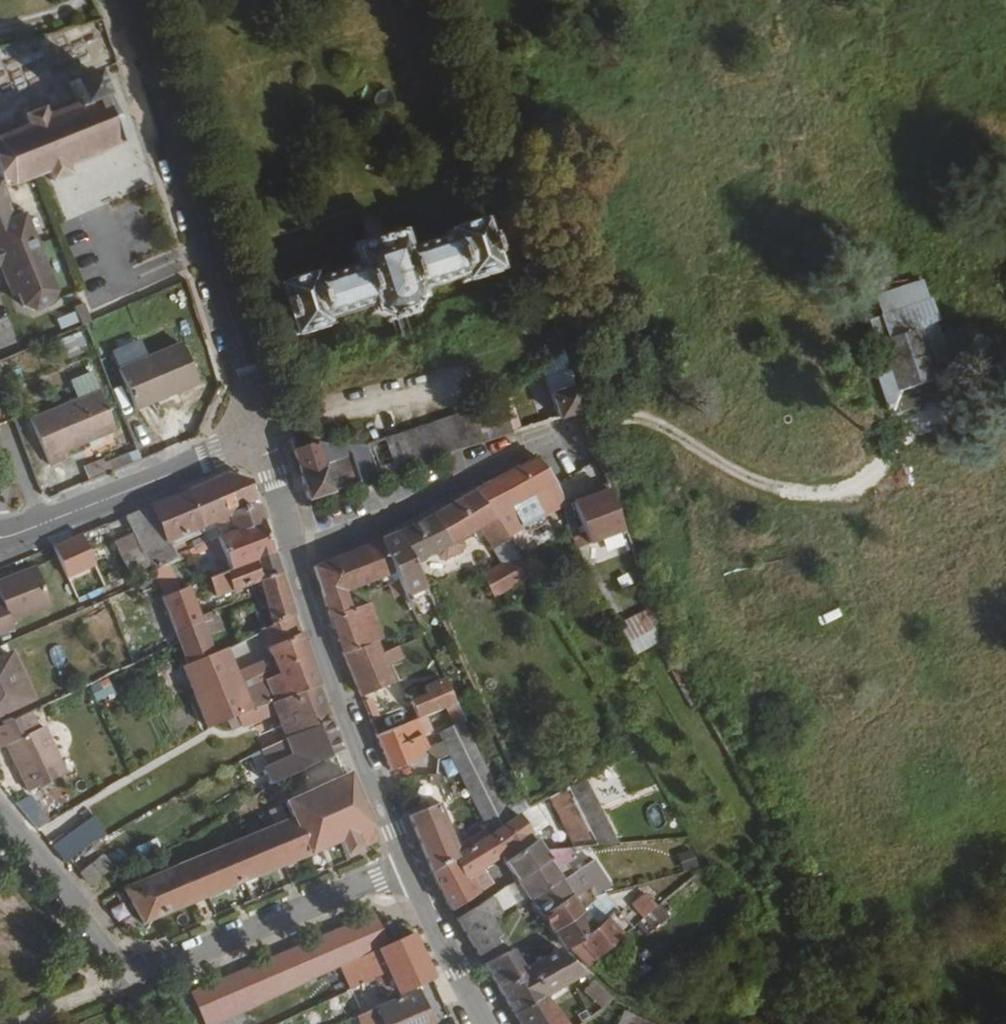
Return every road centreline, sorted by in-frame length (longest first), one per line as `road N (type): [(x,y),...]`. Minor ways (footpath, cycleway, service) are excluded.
road 1 (residential): [(405,866),(174,964),(144,964),(115,955),(0,818)]
road 2 (residential): [(405,866),(337,701),(272,473),(244,428)]
road 3 (secondary): [(244,428),(244,358),(125,0)]
road 4 (secondary): [(0,541),(216,454),(244,428)]
road 5 (residential): [(486,1023),(405,866)]

